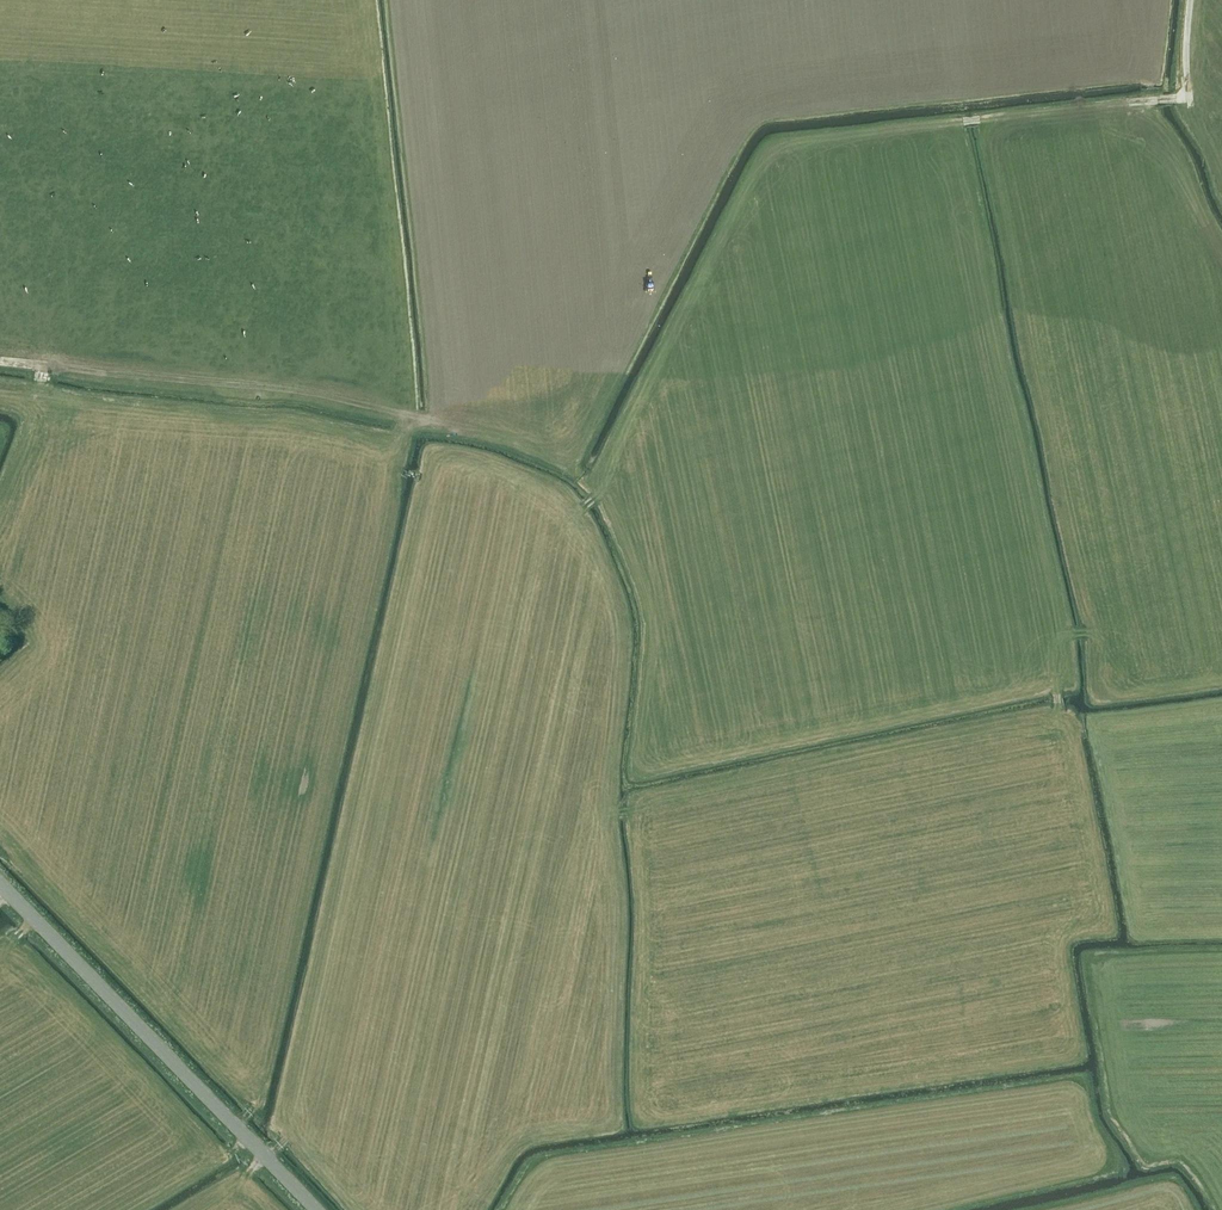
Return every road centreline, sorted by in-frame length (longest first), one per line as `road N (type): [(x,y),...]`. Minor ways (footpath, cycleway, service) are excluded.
road 1 (tertiary): [(312,1209),(0,885)]

